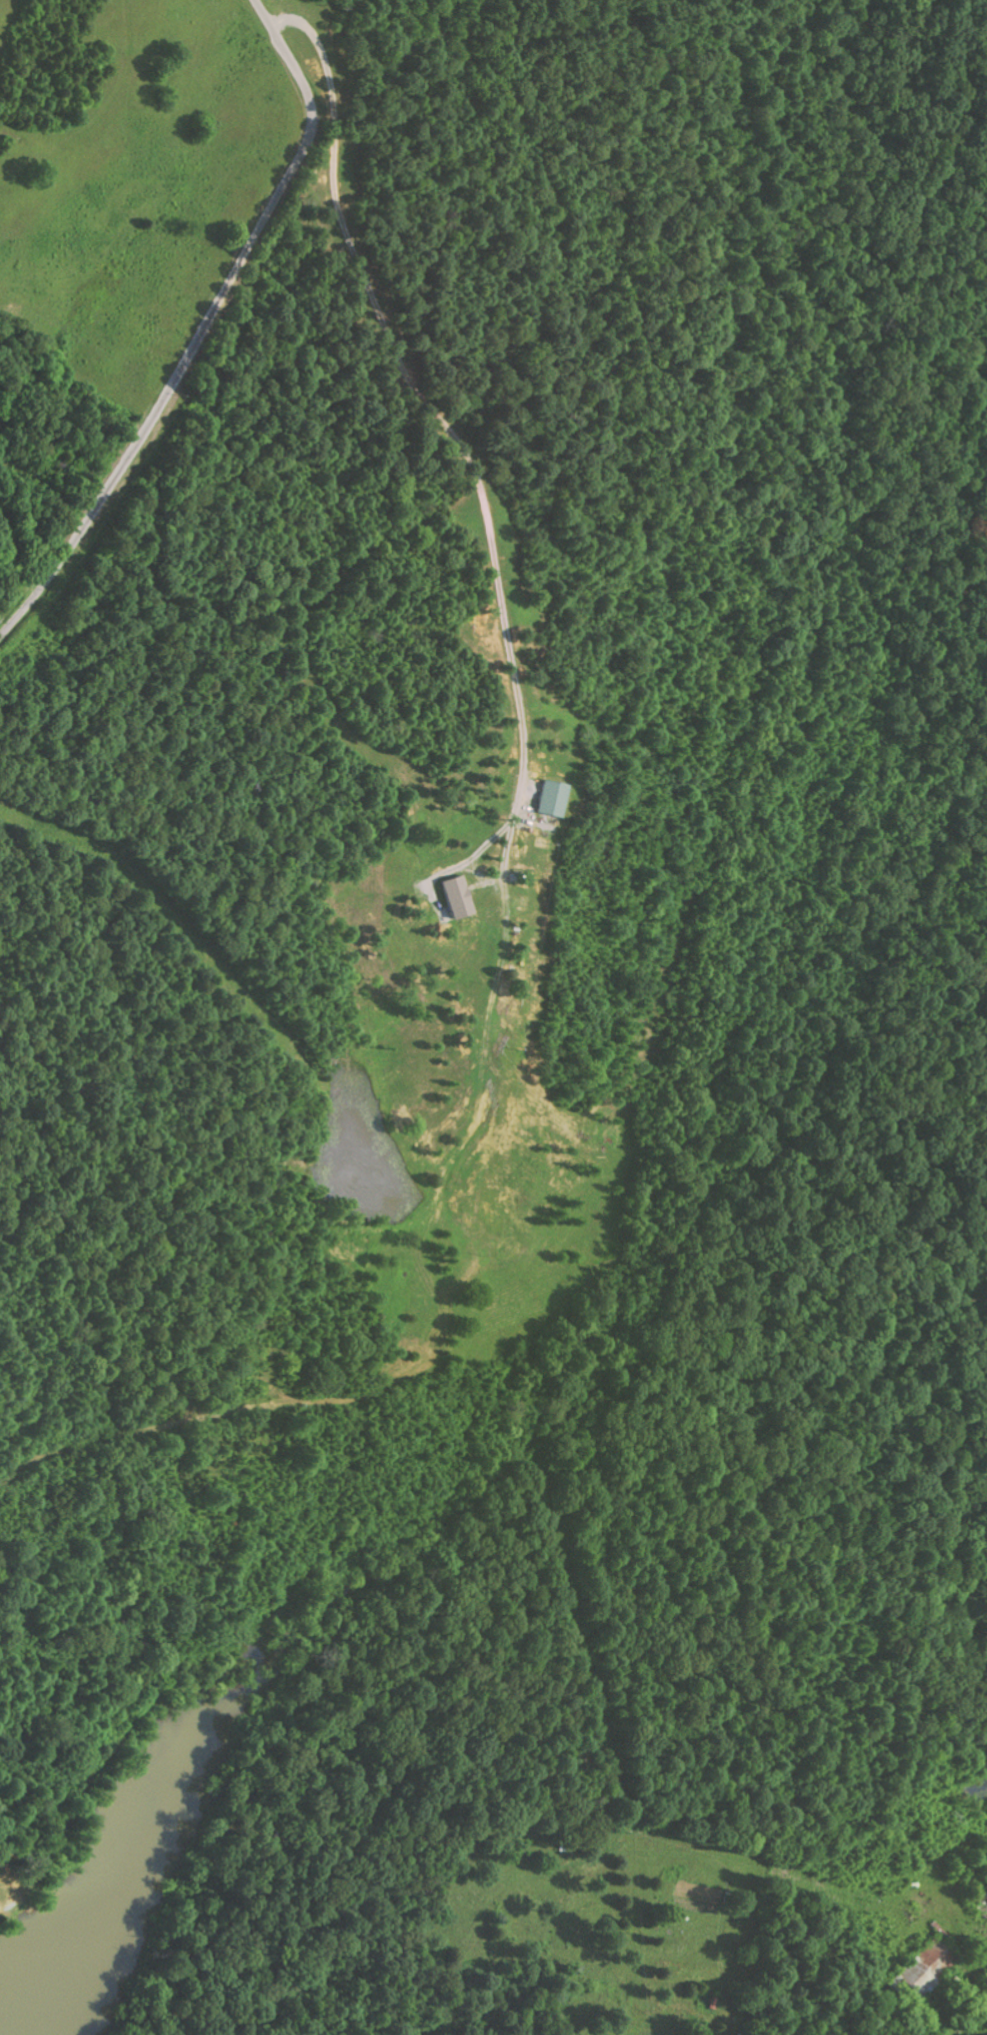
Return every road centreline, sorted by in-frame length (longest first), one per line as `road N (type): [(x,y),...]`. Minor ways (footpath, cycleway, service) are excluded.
road 1 (residential): [(0,637),(117,474),(305,152),(308,99),(254,0)]

